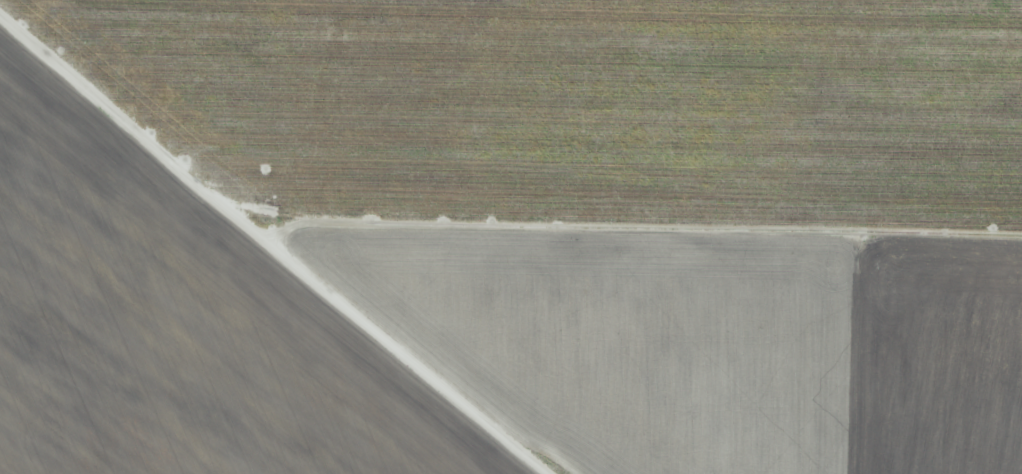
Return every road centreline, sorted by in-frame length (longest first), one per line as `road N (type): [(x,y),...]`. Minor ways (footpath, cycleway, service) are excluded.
road 1 (residential): [(614,473),(403,304),(384,256),(258,188),(23,0)]
road 2 (residential): [(384,256),(393,241),(1021,229)]

